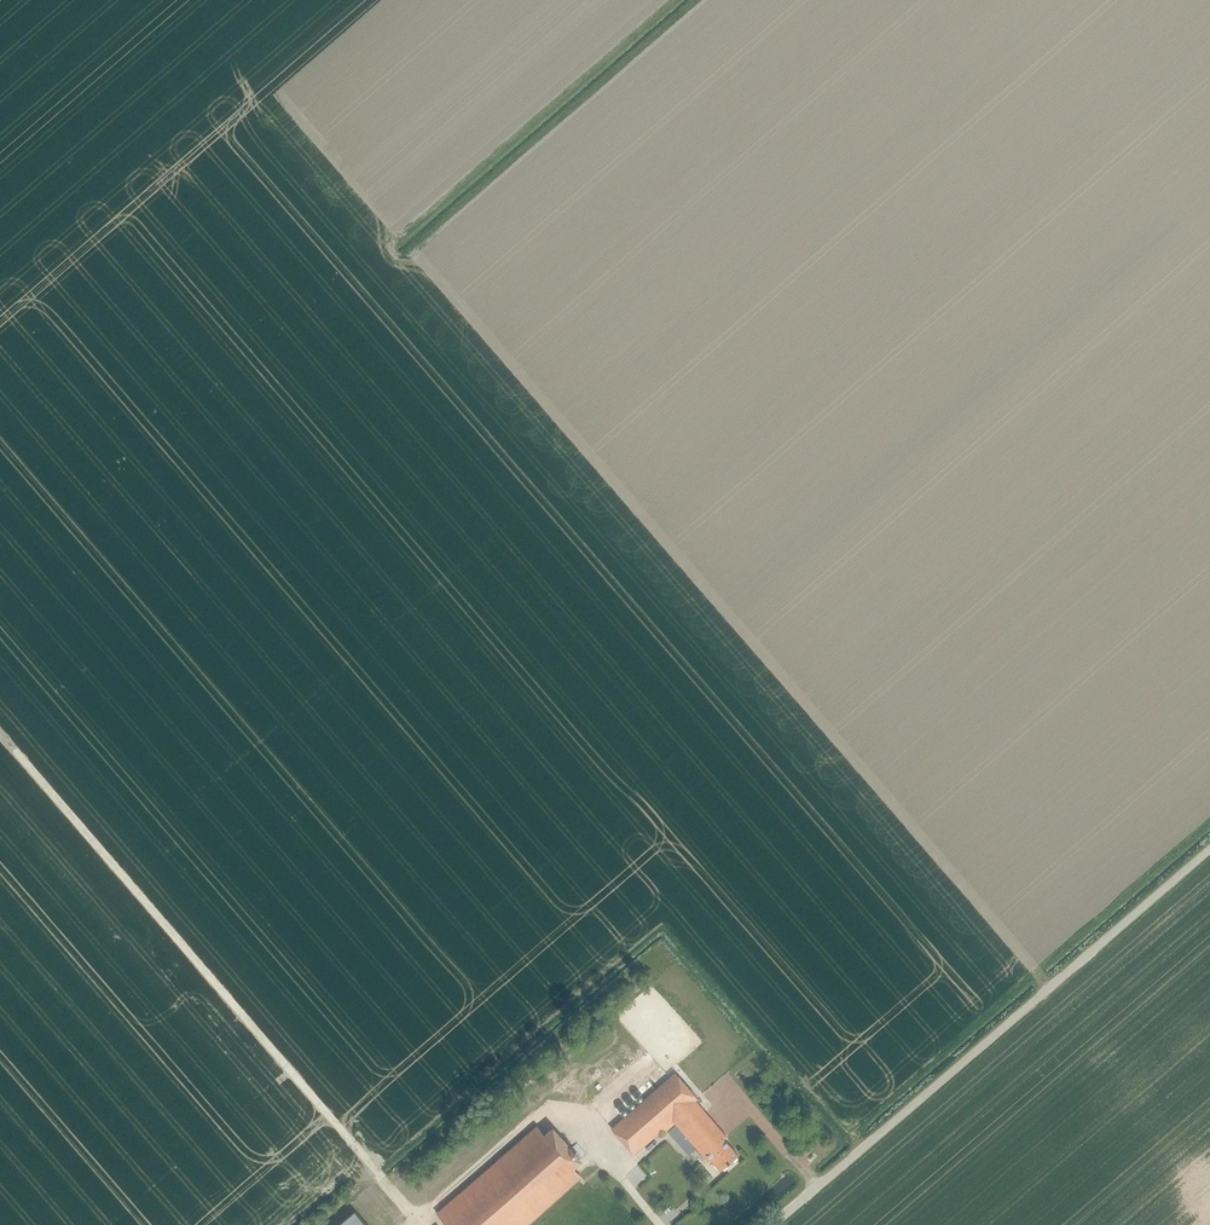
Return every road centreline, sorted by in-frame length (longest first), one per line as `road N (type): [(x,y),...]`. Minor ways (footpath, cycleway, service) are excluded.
road 1 (track): [(0,733),(414,1219)]
road 2 (unclassified): [(776,1224),(1209,845)]

